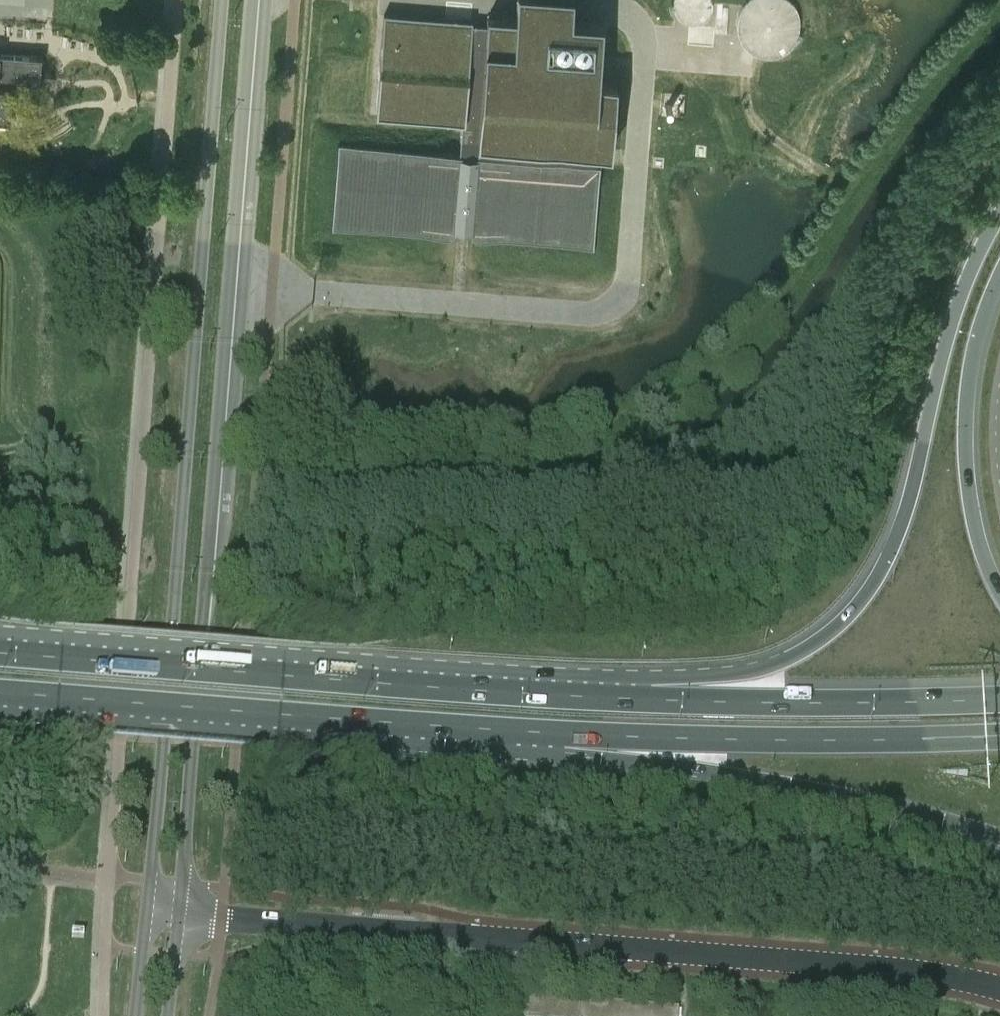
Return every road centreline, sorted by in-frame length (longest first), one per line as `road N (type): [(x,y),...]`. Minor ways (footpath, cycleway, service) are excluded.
road 1 (tertiary): [(180,916),(253,0)]
road 2 (tertiary): [(222,0),(147,914)]
road 3 (tertiary): [(180,916),(879,972),(999,991)]
road 4 (trunk): [(999,224),(945,363),(898,536),(849,609),(770,665),(558,694)]
road 5 (trunk): [(558,694),(0,655)]
road 6 (trunk): [(493,735),(853,796),(999,838)]
road 7 (trunk): [(493,735),(798,747),(999,740)]
road 8 (trunk): [(0,696),(493,735)]
road 9 (trunk): [(999,699),(558,694)]
road 10 (trunk): [(999,596),(977,529),(968,430),(976,366),(999,292)]

